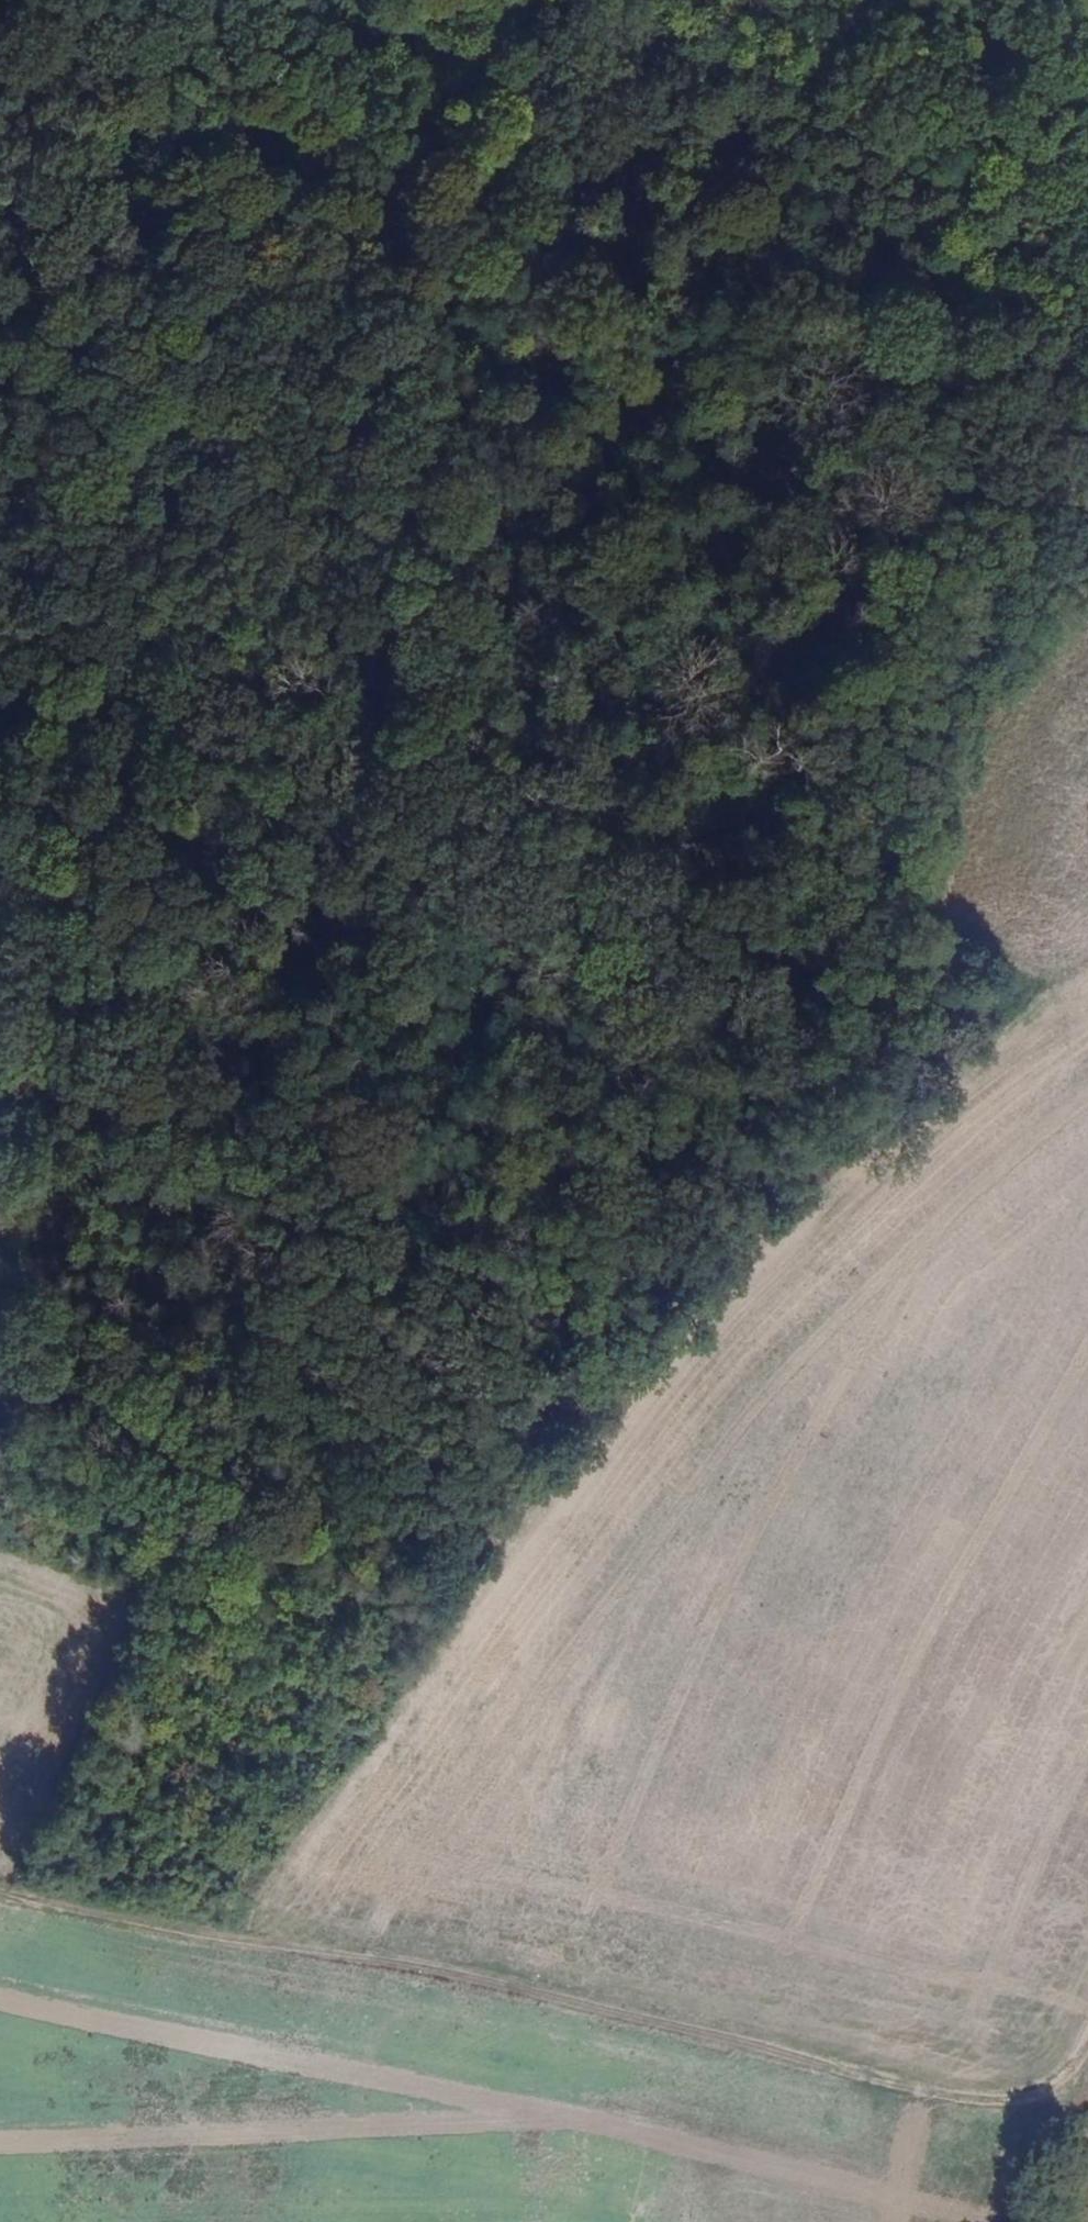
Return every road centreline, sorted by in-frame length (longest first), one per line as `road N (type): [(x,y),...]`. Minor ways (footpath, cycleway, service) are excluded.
road 1 (track): [(0,1902),(388,1961),(970,2104),(1031,2111),(1055,2101),(1087,2061)]

